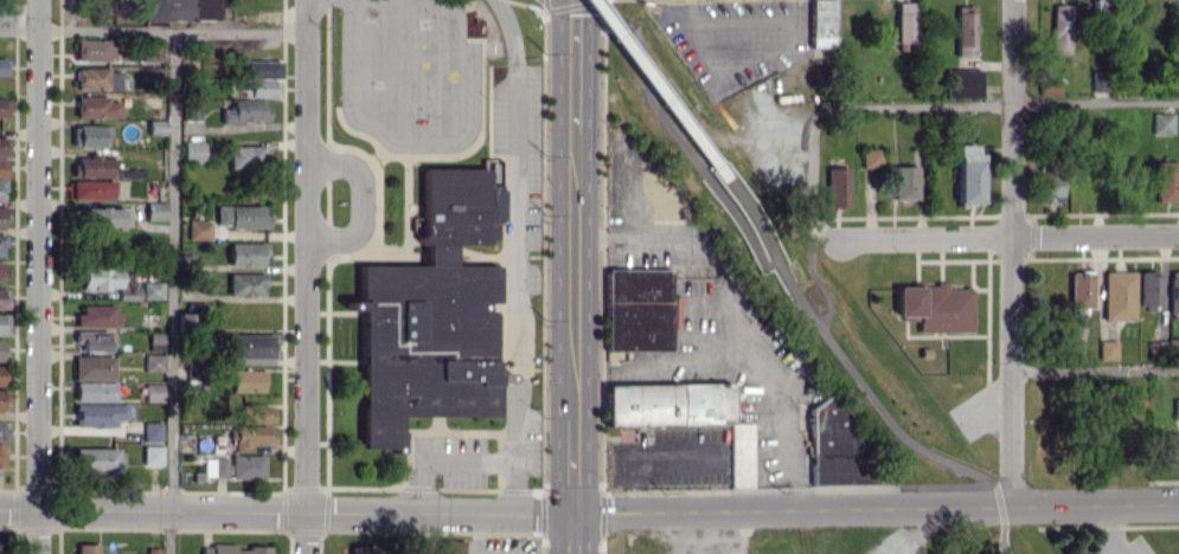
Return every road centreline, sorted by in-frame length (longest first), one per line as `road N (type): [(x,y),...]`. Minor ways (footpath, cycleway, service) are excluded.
road 1 (residential): [(572,513),(1178,504)]
road 2 (residential): [(0,509),(572,513)]
road 3 (residential): [(305,0),(302,553)]
road 4 (residential): [(38,0),(38,553)]
road 5 (residential): [(1012,0),(1011,507)]
road 6 (residential): [(839,243),(1178,236)]
road 7 (primary): [(572,513),(572,239)]
road 8 (primary): [(572,239),(573,0)]

